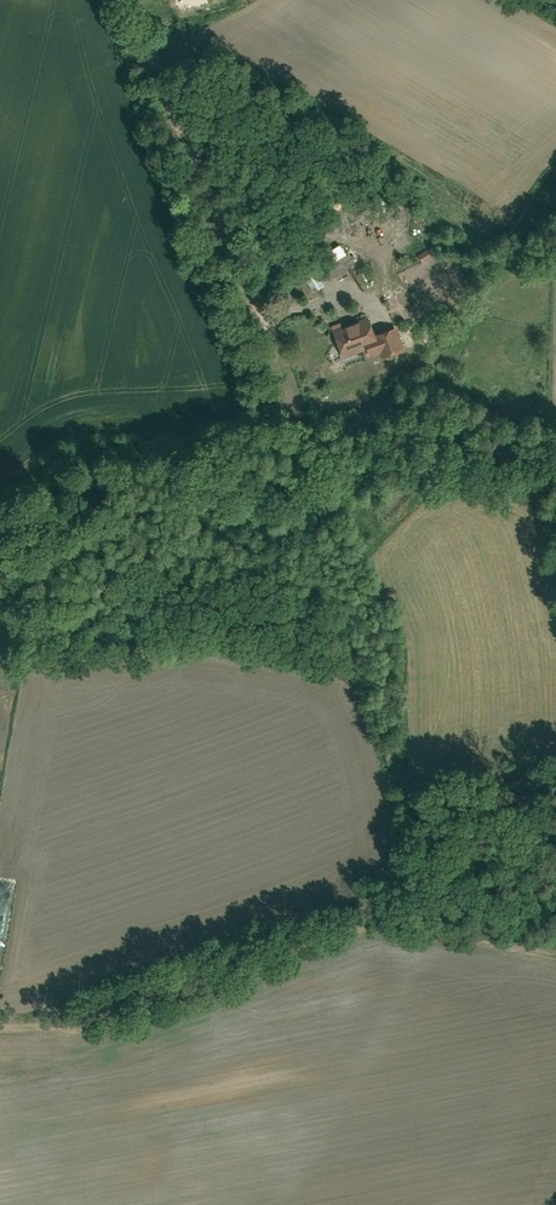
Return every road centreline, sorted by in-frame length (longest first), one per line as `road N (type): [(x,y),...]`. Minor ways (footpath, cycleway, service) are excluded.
road 1 (track): [(139,0),(161,93),(257,306)]

